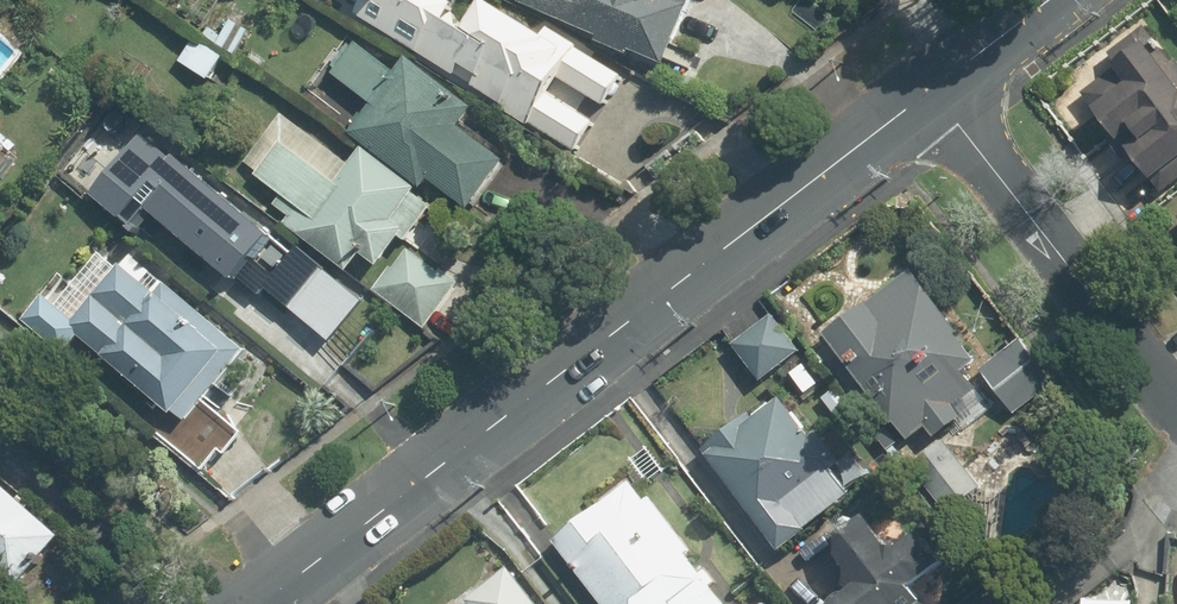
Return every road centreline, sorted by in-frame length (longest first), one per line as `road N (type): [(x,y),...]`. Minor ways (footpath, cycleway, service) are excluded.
road 1 (secondary): [(260,603),(933,89)]
road 2 (residential): [(933,89),(1176,406)]
road 3 (track): [(0,375),(278,591)]
road 4 (secondary): [(933,89),(1049,0)]

